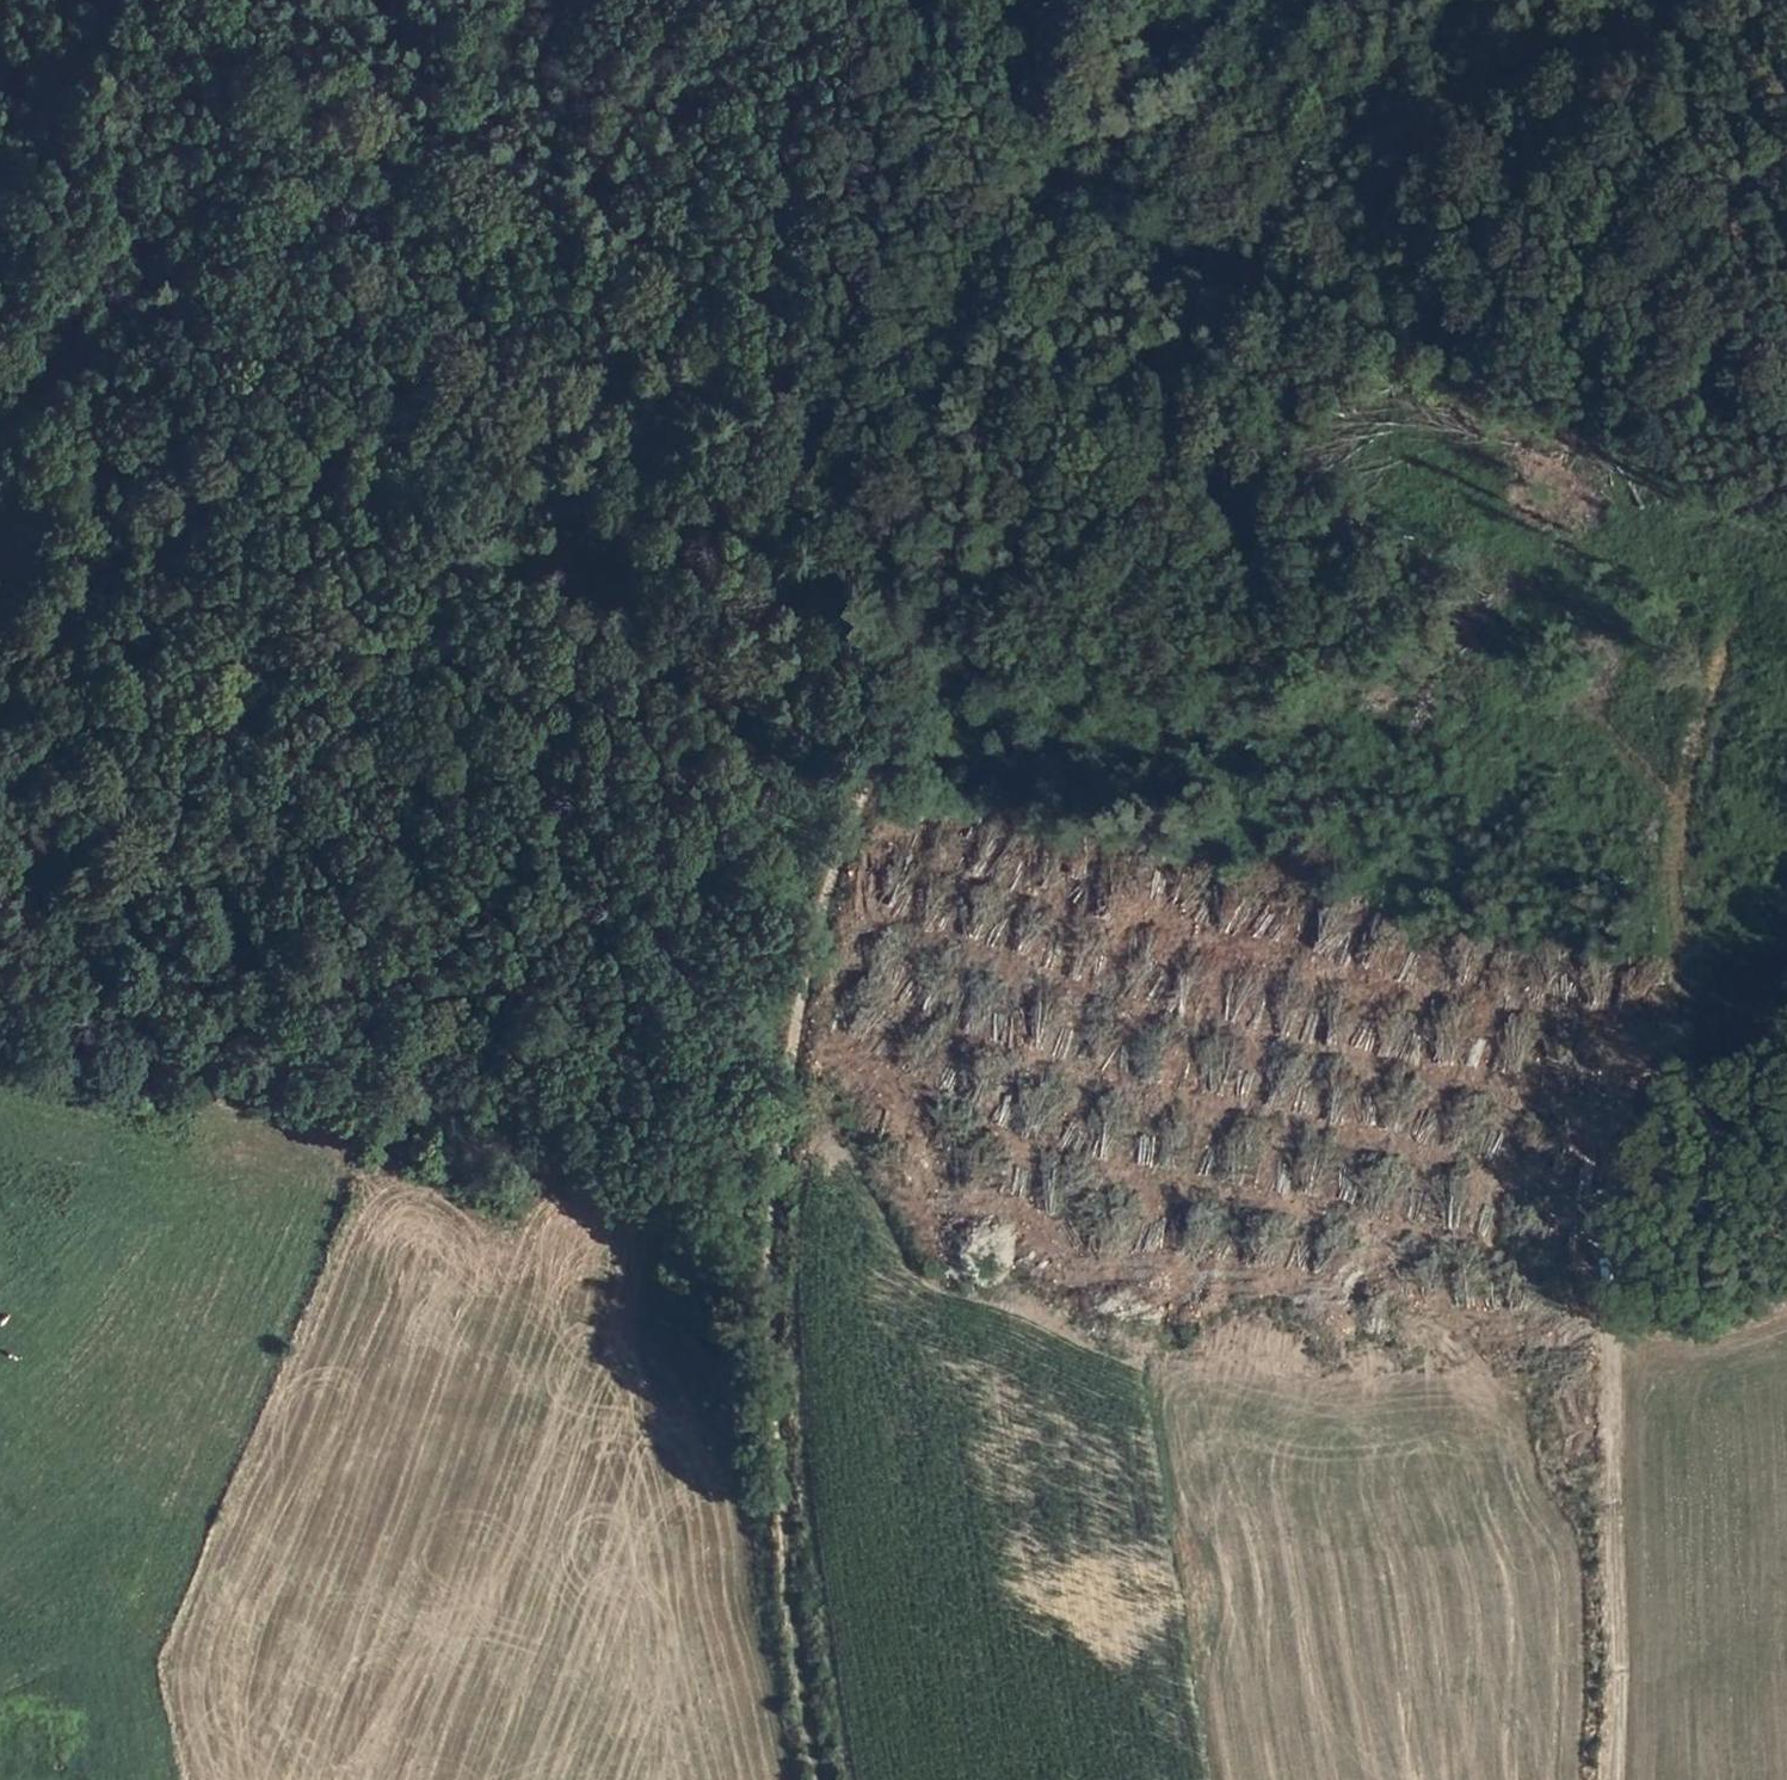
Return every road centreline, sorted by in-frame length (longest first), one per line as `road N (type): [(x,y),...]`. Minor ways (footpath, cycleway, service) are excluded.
road 1 (track): [(1159,0),(1065,128),(947,471),(894,705),(792,985),(771,1261),(780,1535),(821,1779)]
road 2 (track): [(1635,1779),(1611,1333),(1701,1338),(1780,1316),(1786,1304)]

